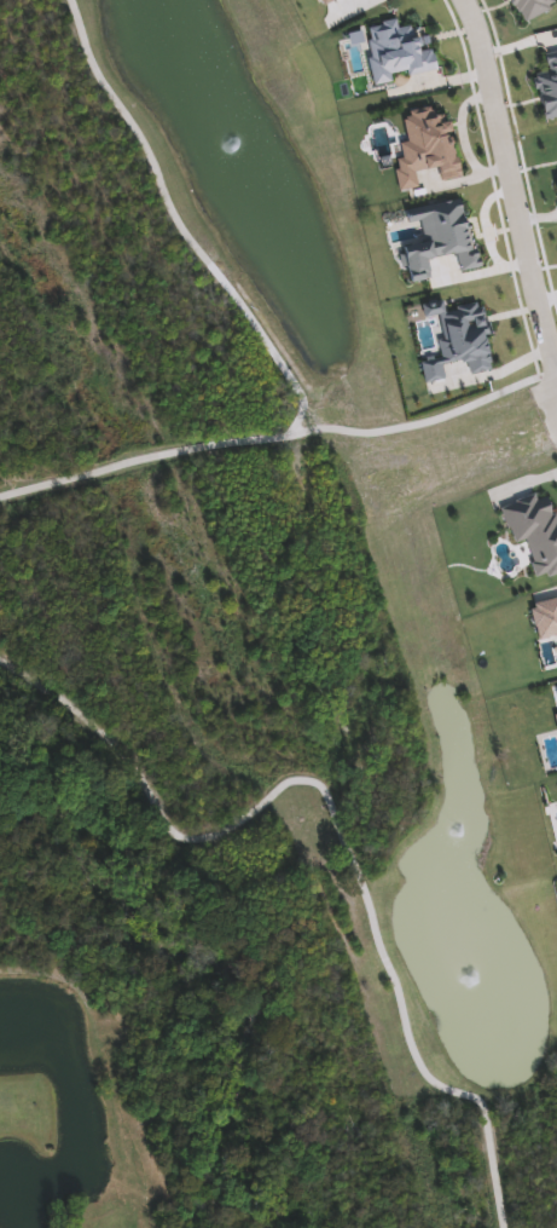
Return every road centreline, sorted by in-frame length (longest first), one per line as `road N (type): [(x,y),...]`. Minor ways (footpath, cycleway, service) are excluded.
road 1 (residential): [(466,0),(556,373)]

